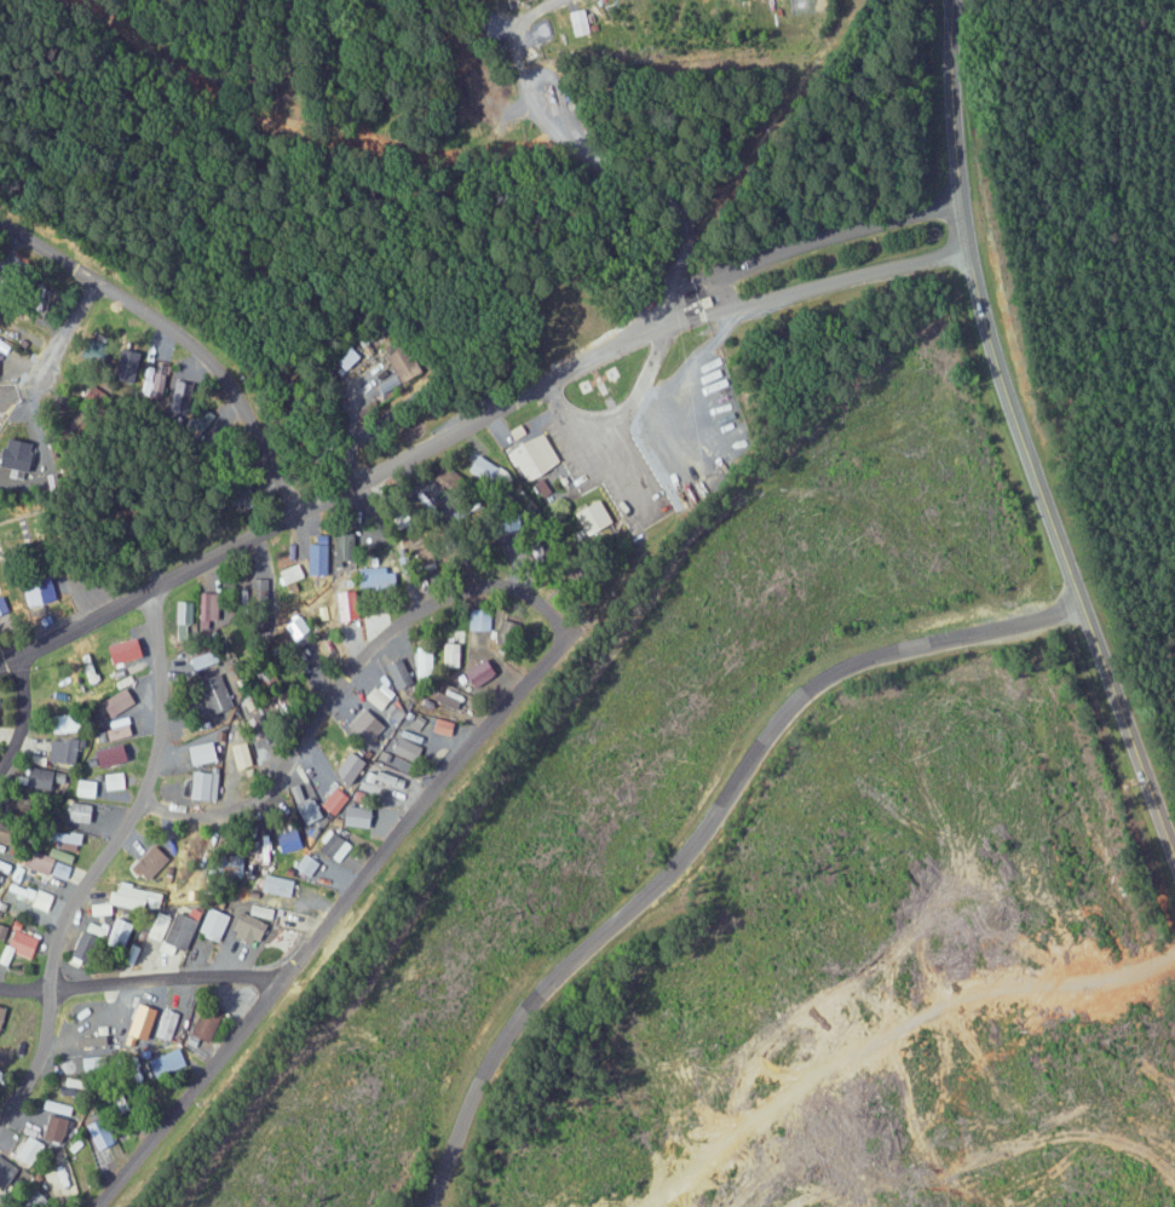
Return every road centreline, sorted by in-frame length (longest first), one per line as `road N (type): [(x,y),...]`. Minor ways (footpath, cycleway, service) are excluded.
road 1 (residential): [(104,1206),(502,714),(647,552),(650,528),(621,472),(615,437),(663,327)]
road 2 (residential): [(438,1206),(495,1047),(667,872),(801,688),(895,650),(1083,610)]
road 3 (tertiary): [(1174,860),(989,335),(962,199),(953,0)]
road 4 (residential): [(663,327),(0,664)]
road 5 (residential): [(0,1117),(15,1105),(47,1035),(52,939),(166,783),(166,674),(148,592)]
road 6 (residential): [(155,805),(215,811),(258,795),(363,660),(416,619),(477,590),(532,597),(576,633)]
road 7 (residential): [(296,511),(220,375),(195,347),(145,308),(0,227)]
road 8 (residential): [(663,327),(864,213),(962,199)]
road 9 (residential): [(290,984),(246,976),(0,985)]

